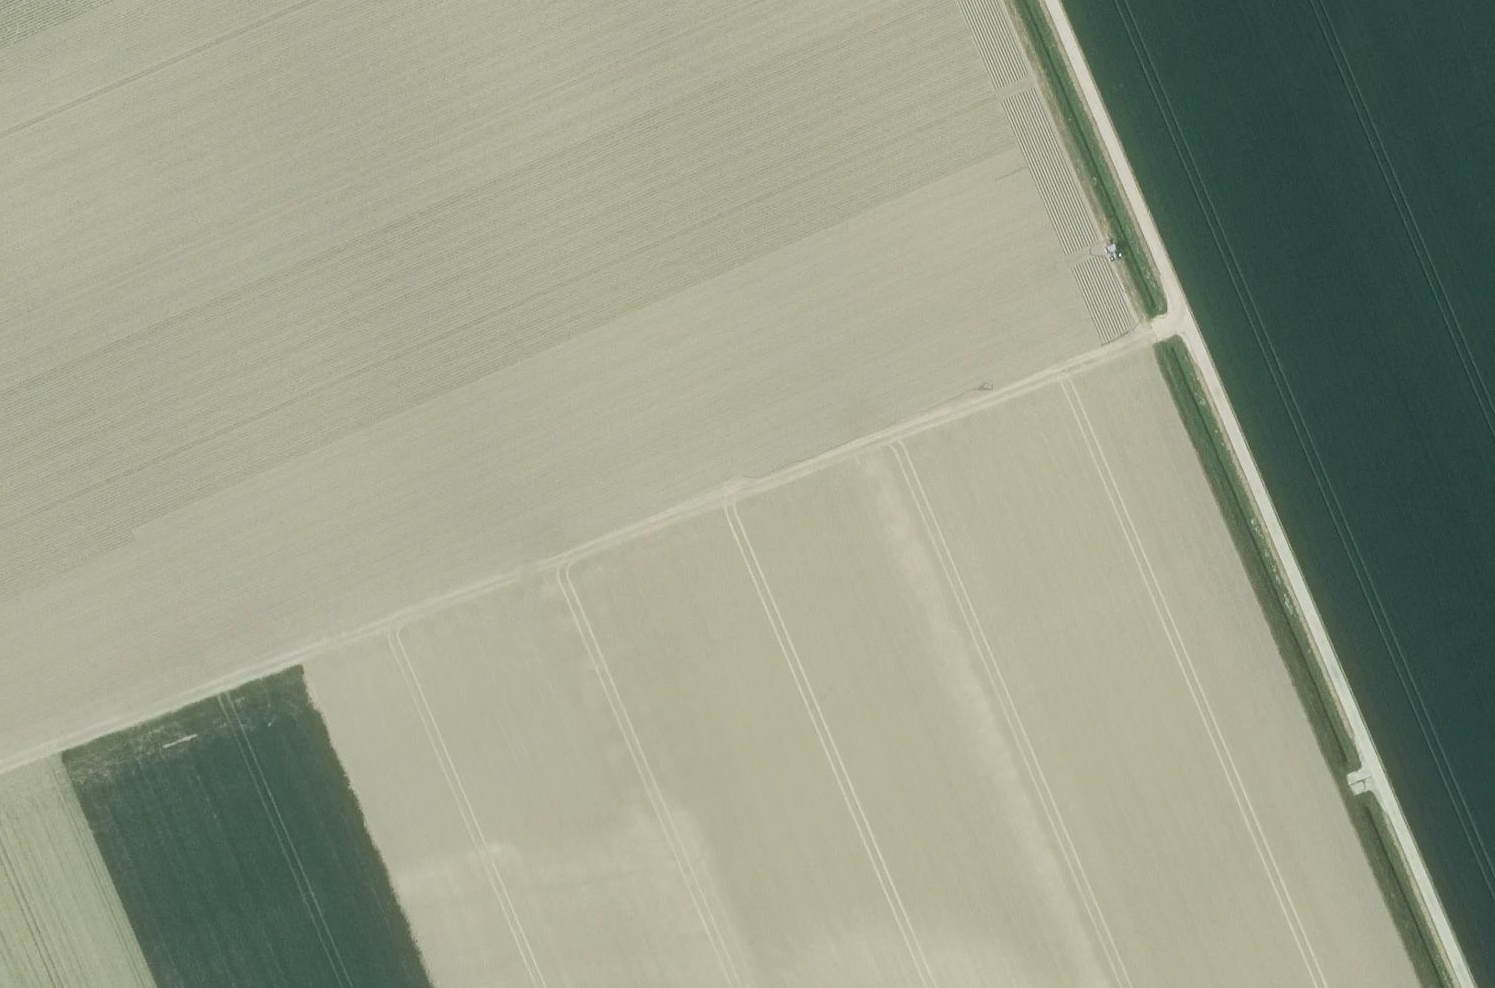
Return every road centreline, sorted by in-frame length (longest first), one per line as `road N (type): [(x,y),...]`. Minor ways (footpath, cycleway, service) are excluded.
road 1 (track): [(1455,987),(1043,0)]

